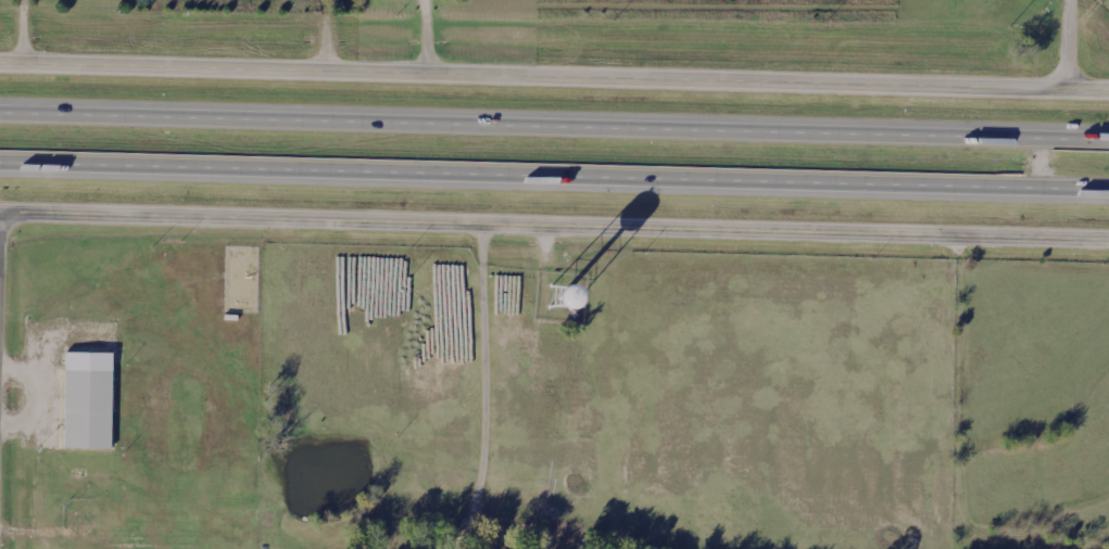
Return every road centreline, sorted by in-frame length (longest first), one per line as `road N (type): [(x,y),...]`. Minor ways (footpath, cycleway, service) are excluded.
road 1 (tertiary): [(1108,92),(0,57)]
road 2 (tertiary): [(0,213),(1108,242)]
road 3 (motorway): [(1108,143),(0,115)]
road 4 (motorway): [(0,165),(1108,193)]
road 5 (track): [(958,238),(961,520),(973,535),(1068,548)]

